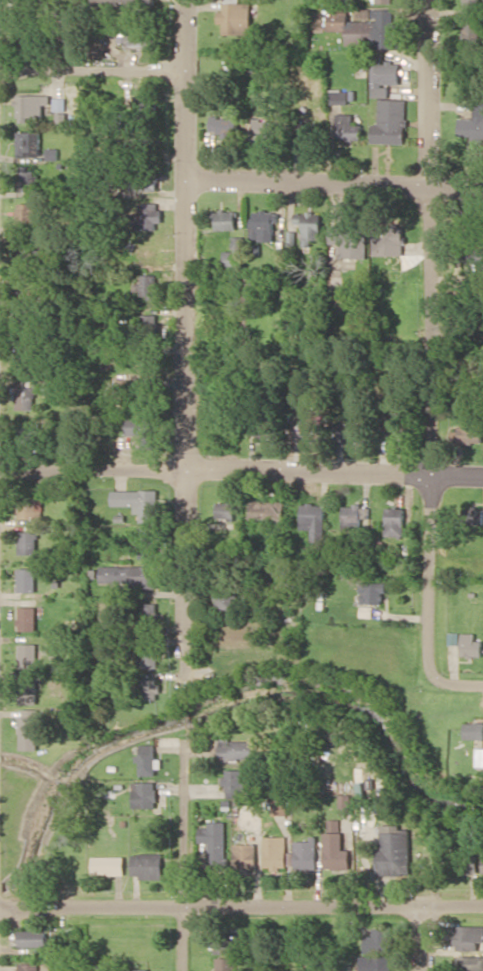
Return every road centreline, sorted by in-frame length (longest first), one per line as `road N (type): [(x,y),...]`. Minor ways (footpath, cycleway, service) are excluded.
road 1 (residential): [(184,676),(188,0)]
road 2 (residential): [(432,674),(431,0)]
road 3 (residential): [(482,476),(0,470)]
road 4 (residential): [(482,188),(188,179)]
road 5 (residential): [(482,908),(188,908)]
road 6 (residential): [(188,908),(0,911)]
road 7 (residential): [(188,73),(0,72)]
road 8 (residential): [(188,908),(184,756)]

